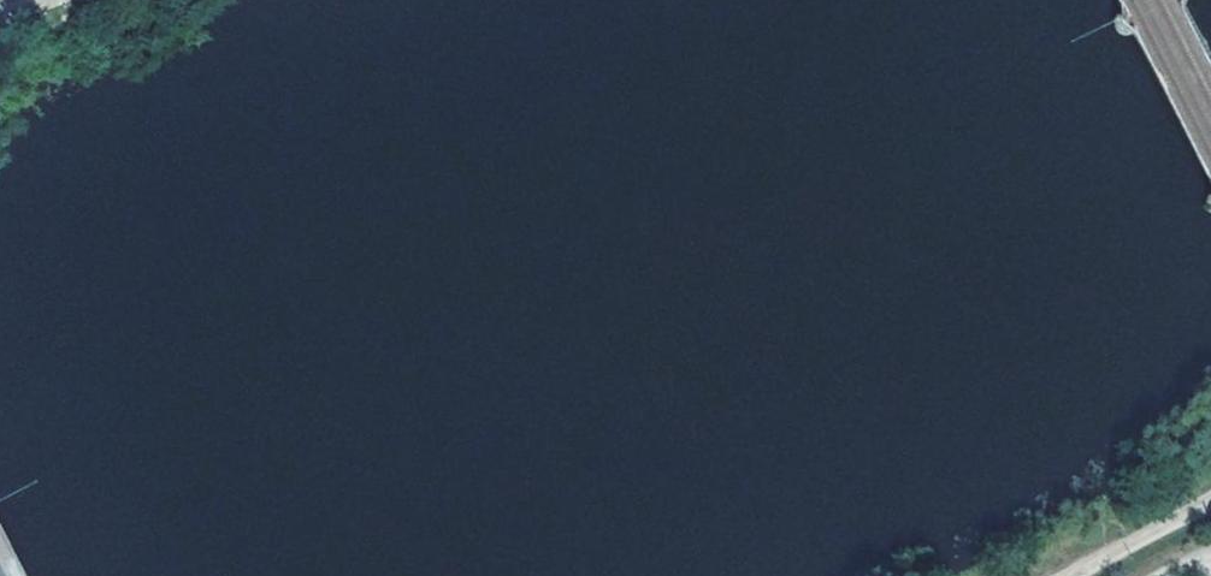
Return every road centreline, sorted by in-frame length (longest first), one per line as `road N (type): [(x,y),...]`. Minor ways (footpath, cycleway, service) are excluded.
road 1 (track): [(1210,492),(1057,575)]

